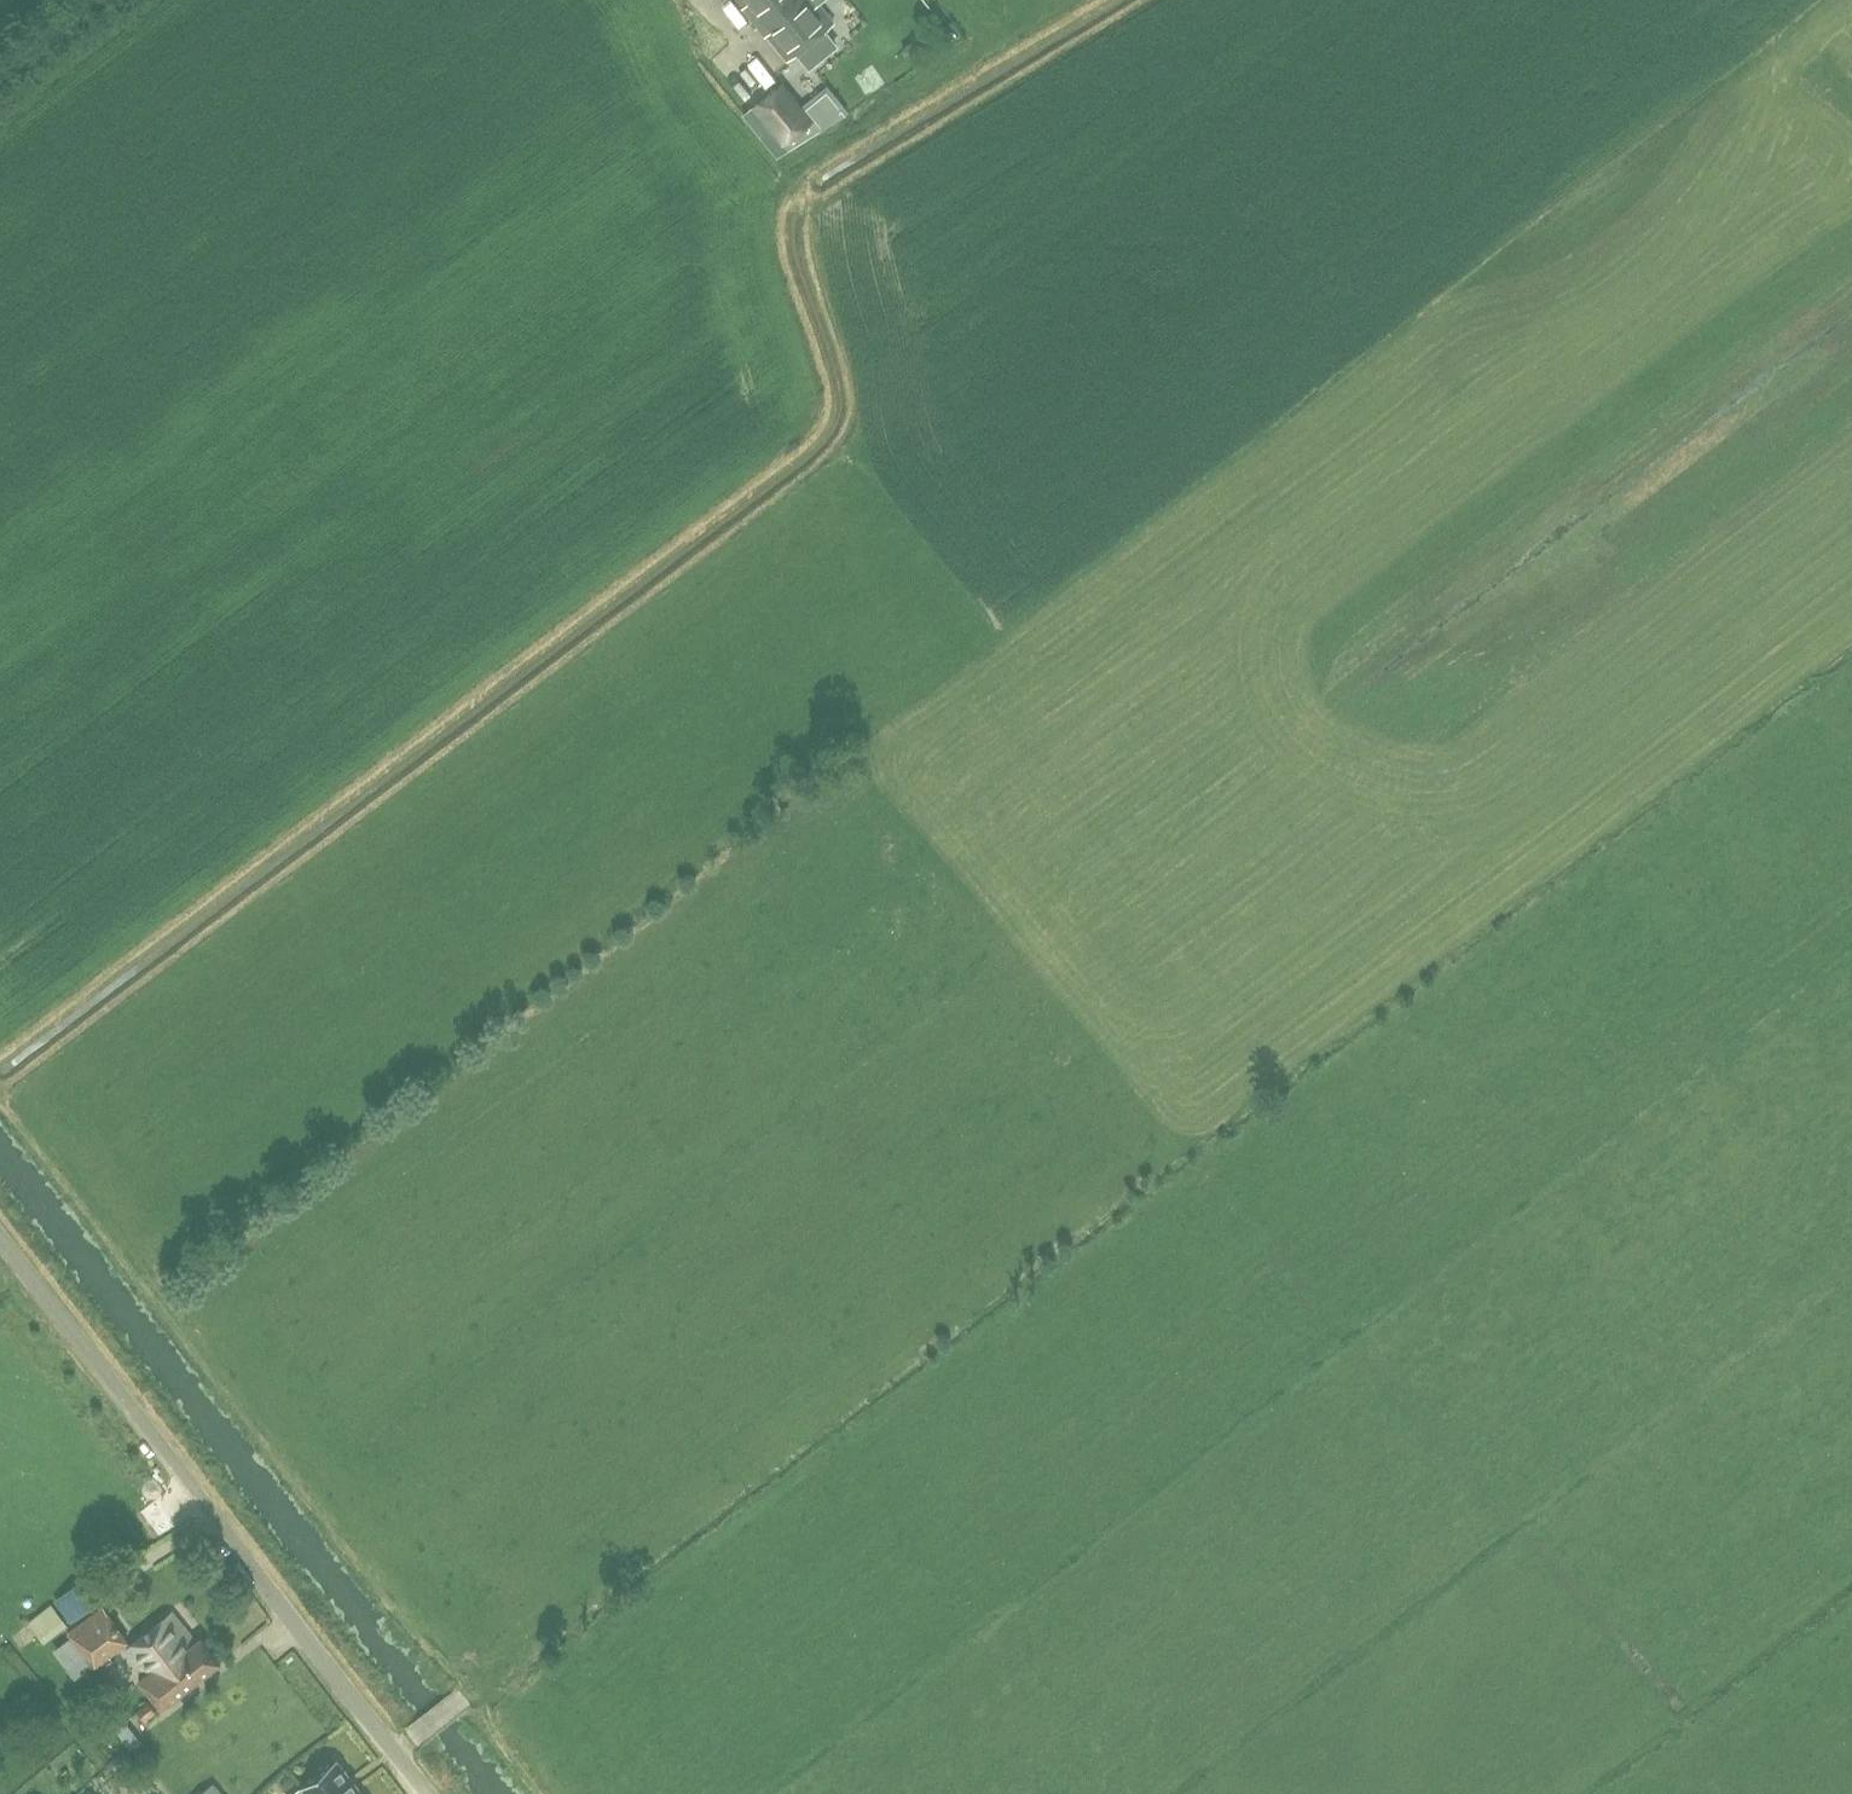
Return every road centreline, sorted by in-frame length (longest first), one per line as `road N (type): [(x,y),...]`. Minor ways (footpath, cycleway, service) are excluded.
road 1 (unclassified): [(427,1793),(0,1241)]

